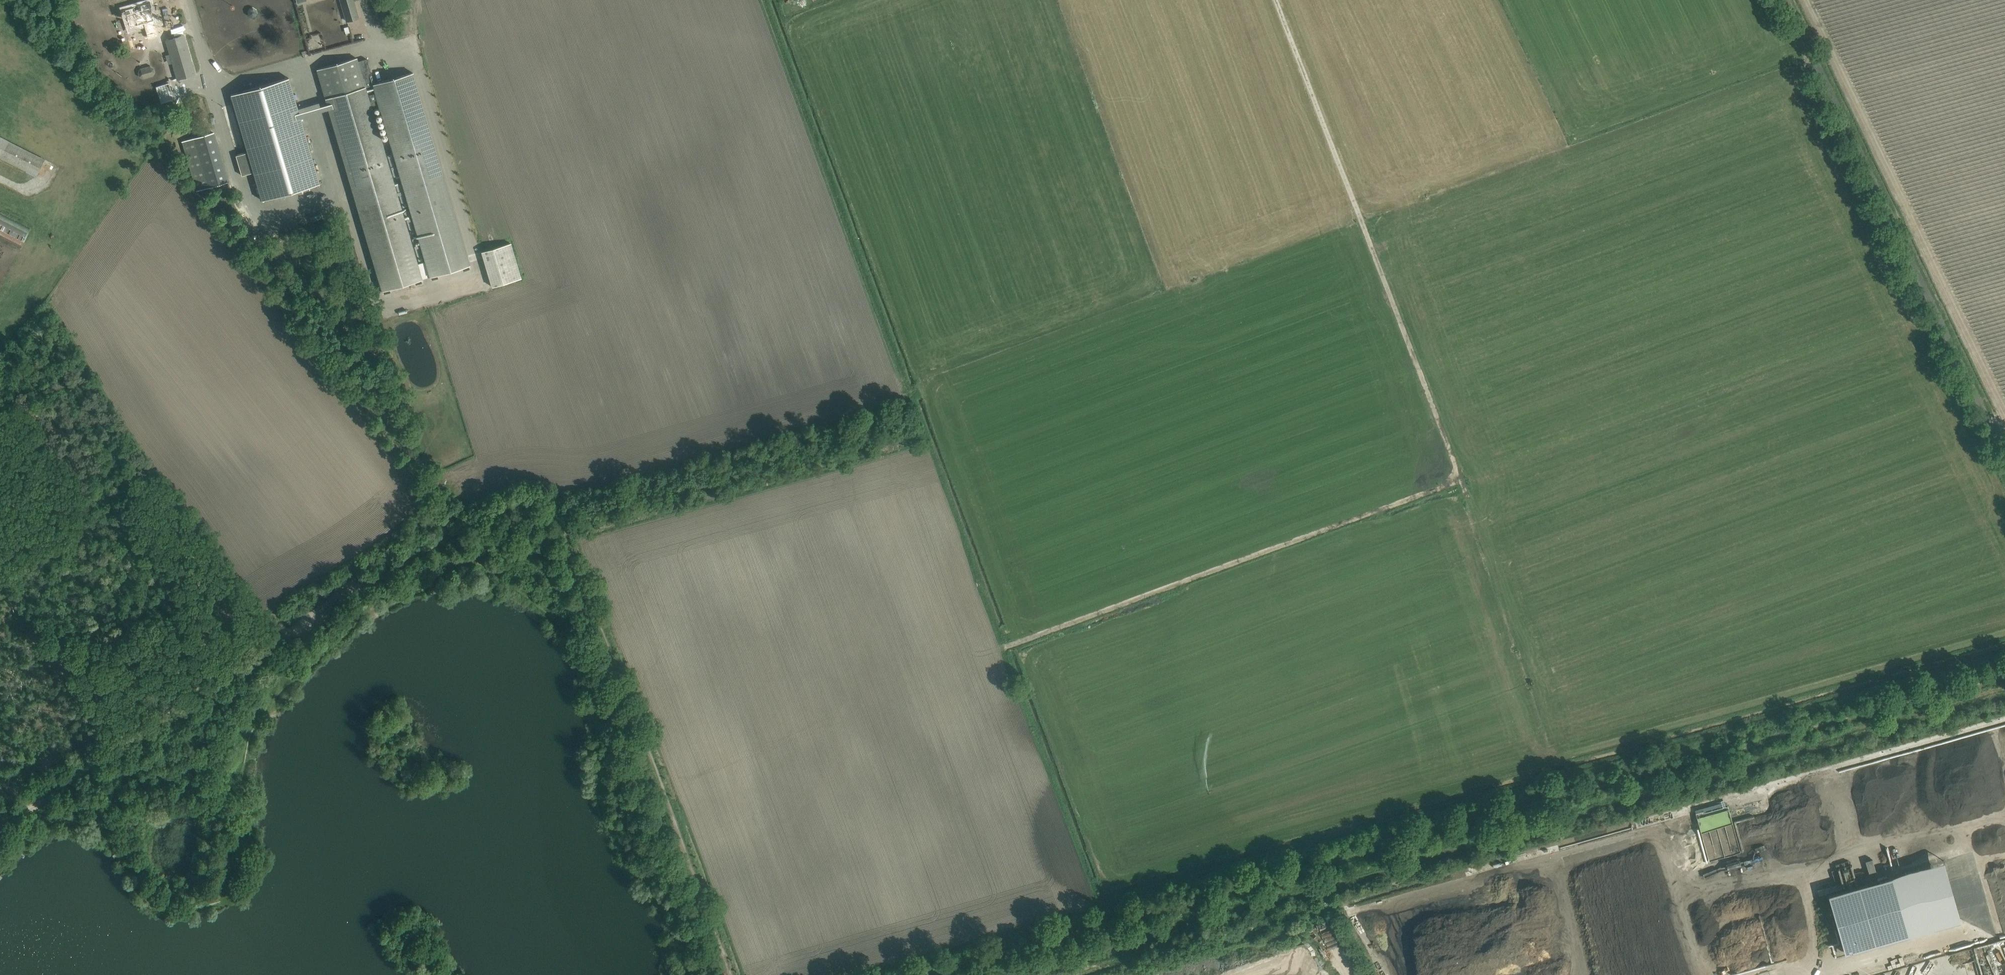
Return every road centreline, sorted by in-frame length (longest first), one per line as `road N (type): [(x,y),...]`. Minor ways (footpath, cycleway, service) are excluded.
road 1 (unclassified): [(2004,458),(1786,0)]

